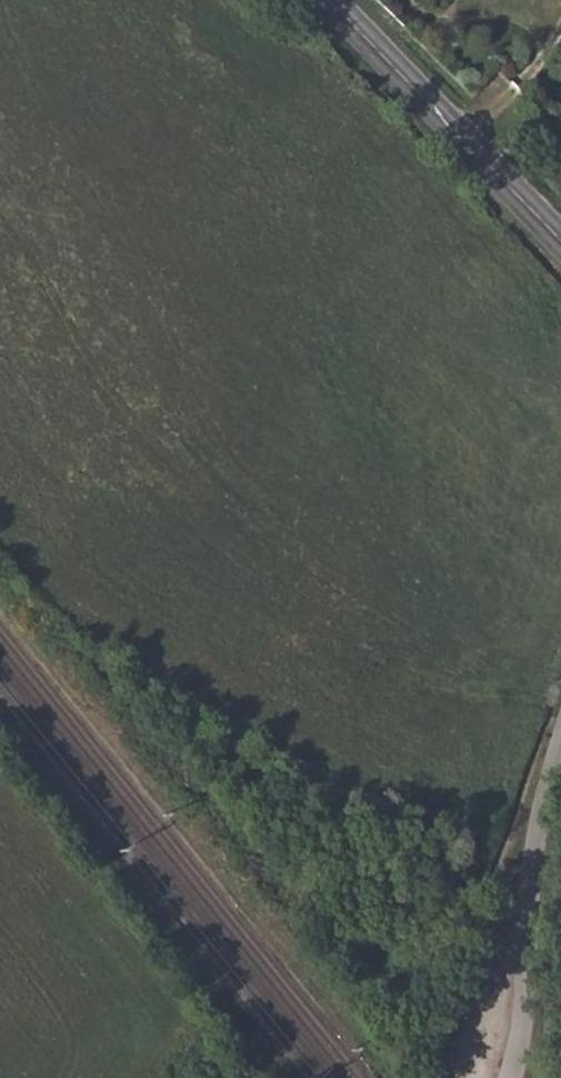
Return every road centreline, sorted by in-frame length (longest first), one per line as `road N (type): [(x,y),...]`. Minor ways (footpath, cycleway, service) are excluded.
road 1 (unclassified): [(560,740),(542,816),(513,1077)]
road 2 (secondary): [(322,0),(560,243)]

